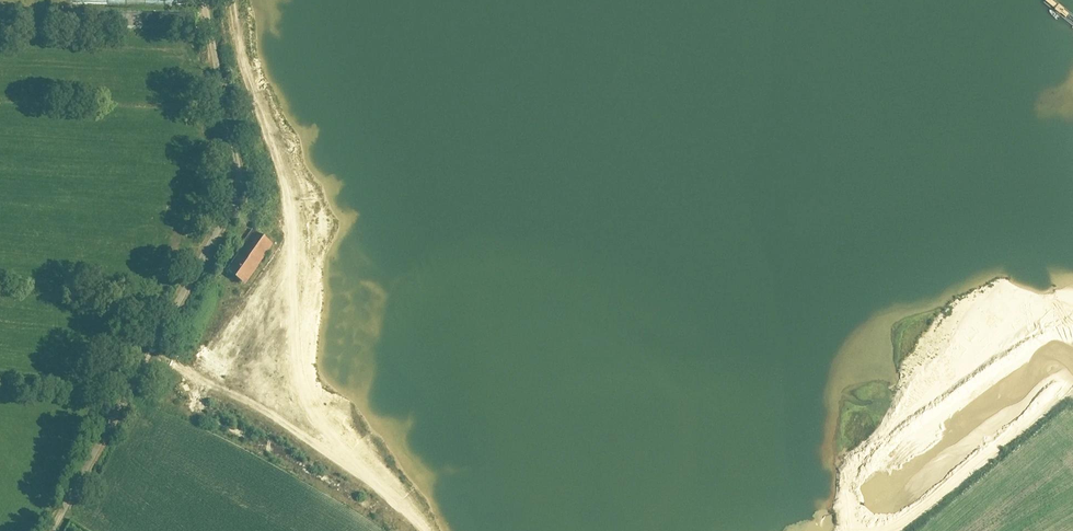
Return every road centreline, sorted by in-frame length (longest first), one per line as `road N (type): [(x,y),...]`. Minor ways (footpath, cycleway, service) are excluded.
road 1 (residential): [(53,530),(242,191),(204,0)]

